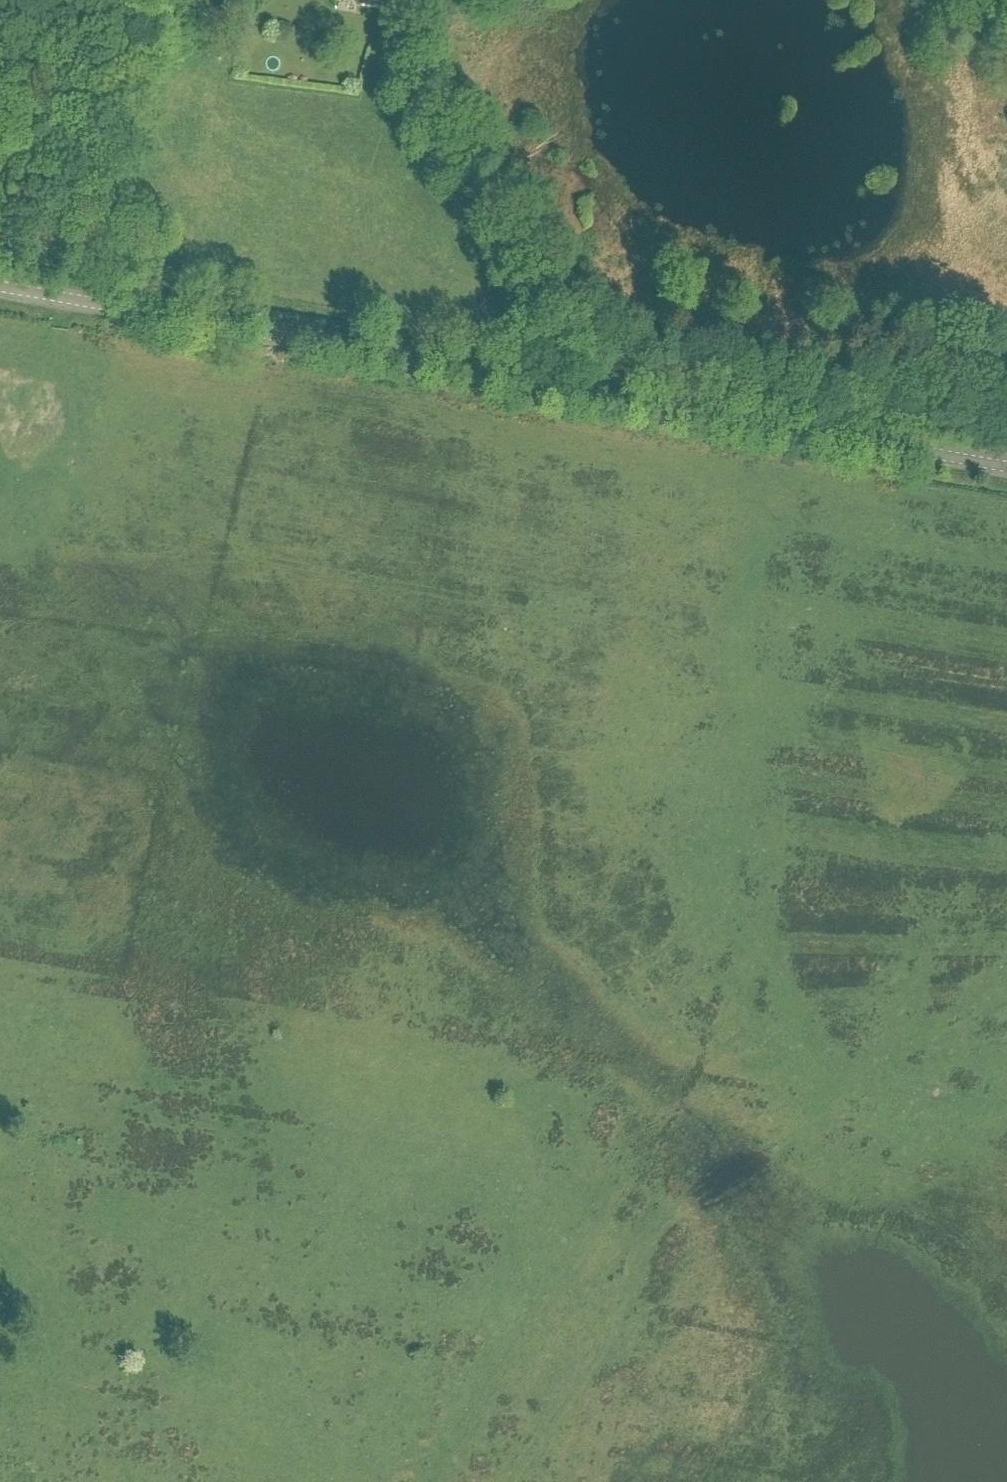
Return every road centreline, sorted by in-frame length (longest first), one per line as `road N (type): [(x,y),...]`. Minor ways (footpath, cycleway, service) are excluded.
road 1 (tertiary): [(0,286),(1006,464)]
road 2 (track): [(405,0),(410,76),(523,282),(536,381)]
road 3 (track): [(0,18),(149,14),(208,0)]

